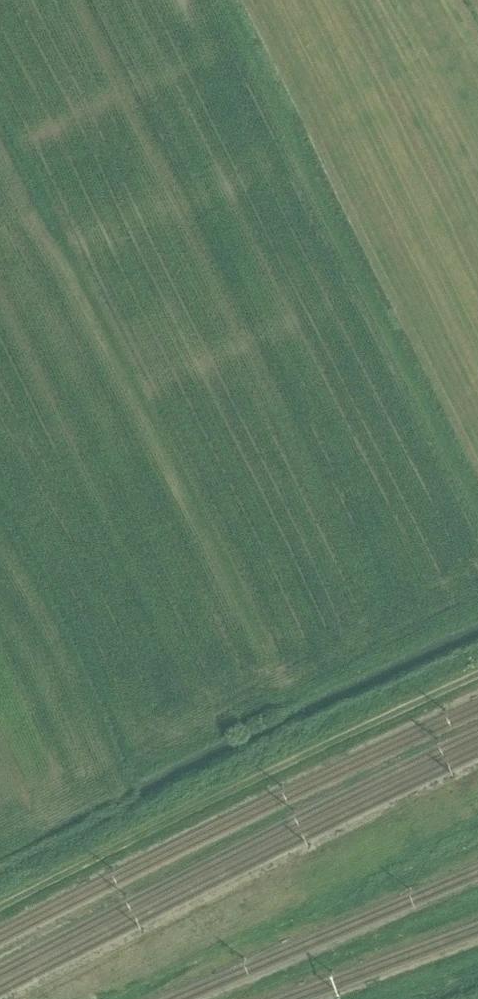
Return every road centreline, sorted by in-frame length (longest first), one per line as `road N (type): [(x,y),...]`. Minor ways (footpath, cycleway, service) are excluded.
road 1 (track): [(0,907),(477,675)]

